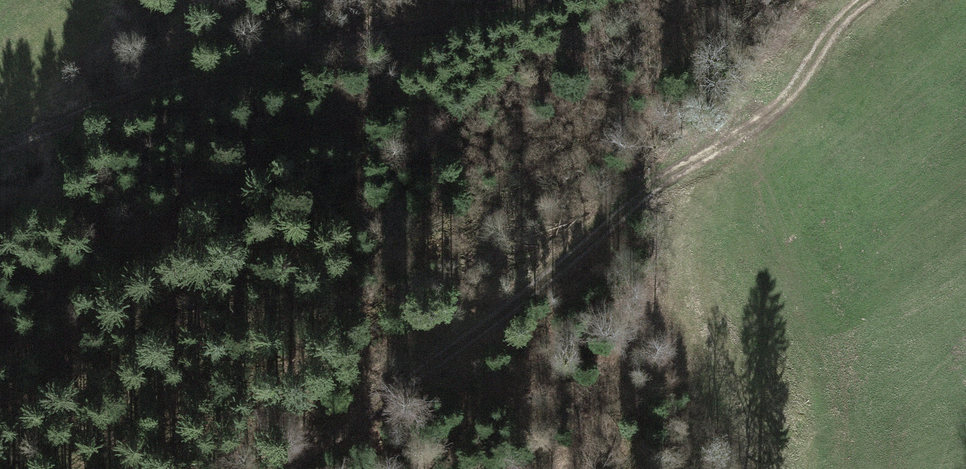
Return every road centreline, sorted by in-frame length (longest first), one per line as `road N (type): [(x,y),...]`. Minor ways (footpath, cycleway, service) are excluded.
road 1 (track): [(300,468),(802,85),(844,18),(872,0)]
road 2 (track): [(0,152),(209,76),(351,40),(443,35),(555,0)]

